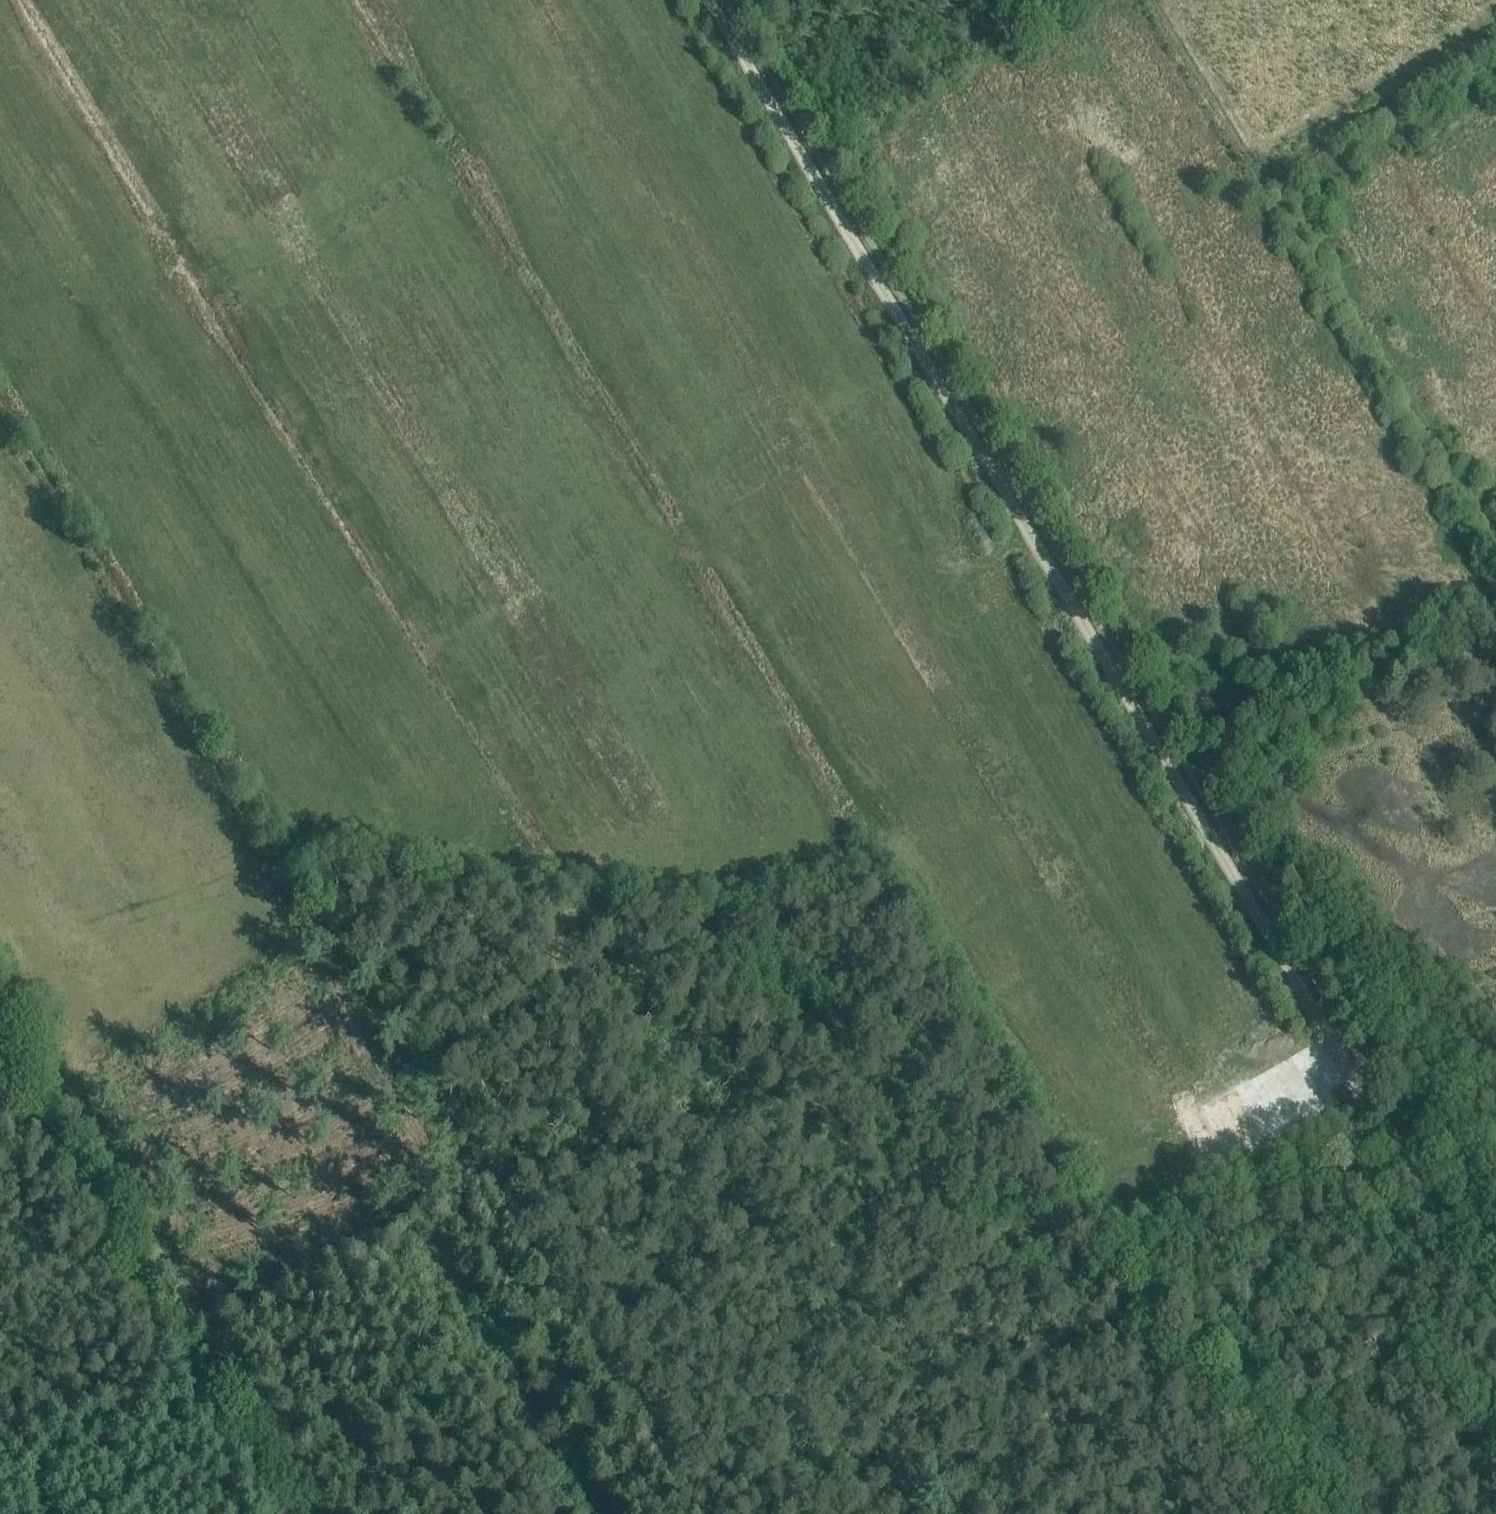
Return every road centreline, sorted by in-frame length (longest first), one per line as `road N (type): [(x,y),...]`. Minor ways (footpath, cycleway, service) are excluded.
road 1 (track): [(1495,1312),(1382,1122),(1373,1072),(725,0)]
road 2 (track): [(0,1299),(140,1208)]

